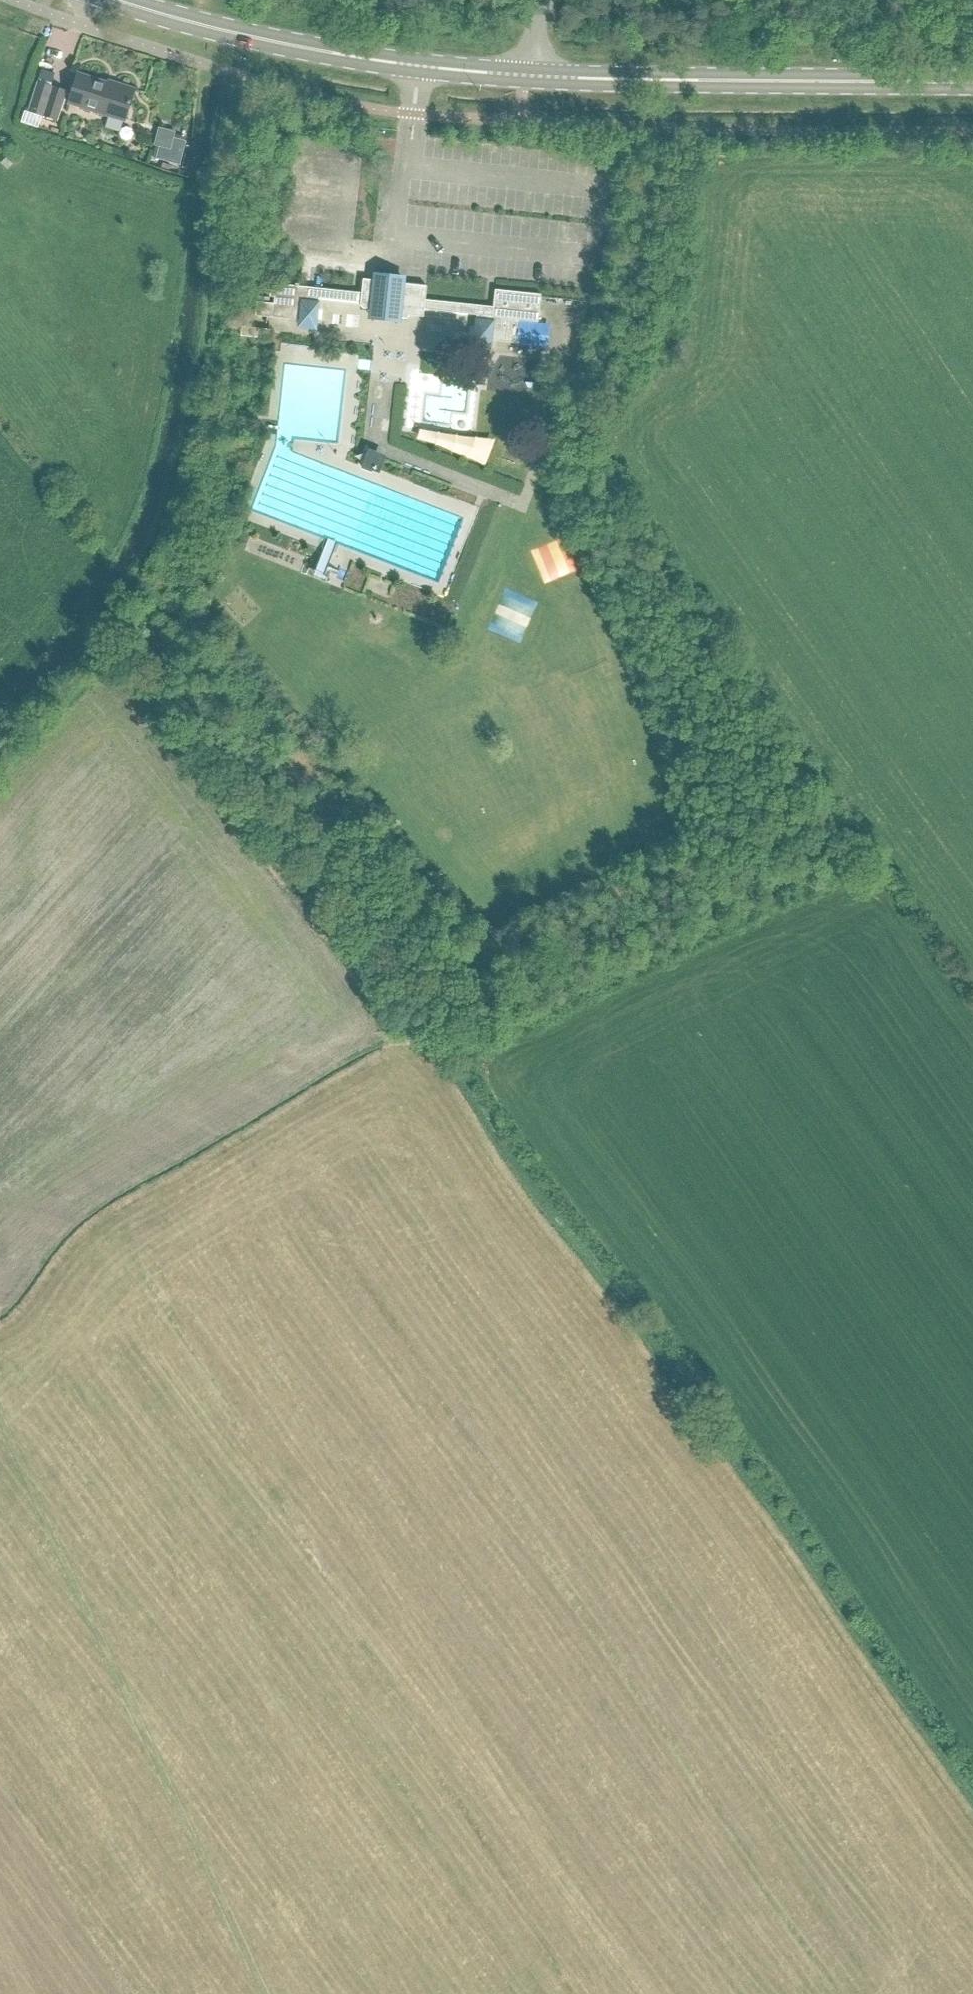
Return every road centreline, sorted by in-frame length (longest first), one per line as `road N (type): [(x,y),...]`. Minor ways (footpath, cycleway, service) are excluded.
road 1 (secondary): [(972,83),(532,76)]
road 2 (secondary): [(409,65),(242,35),(117,0)]

